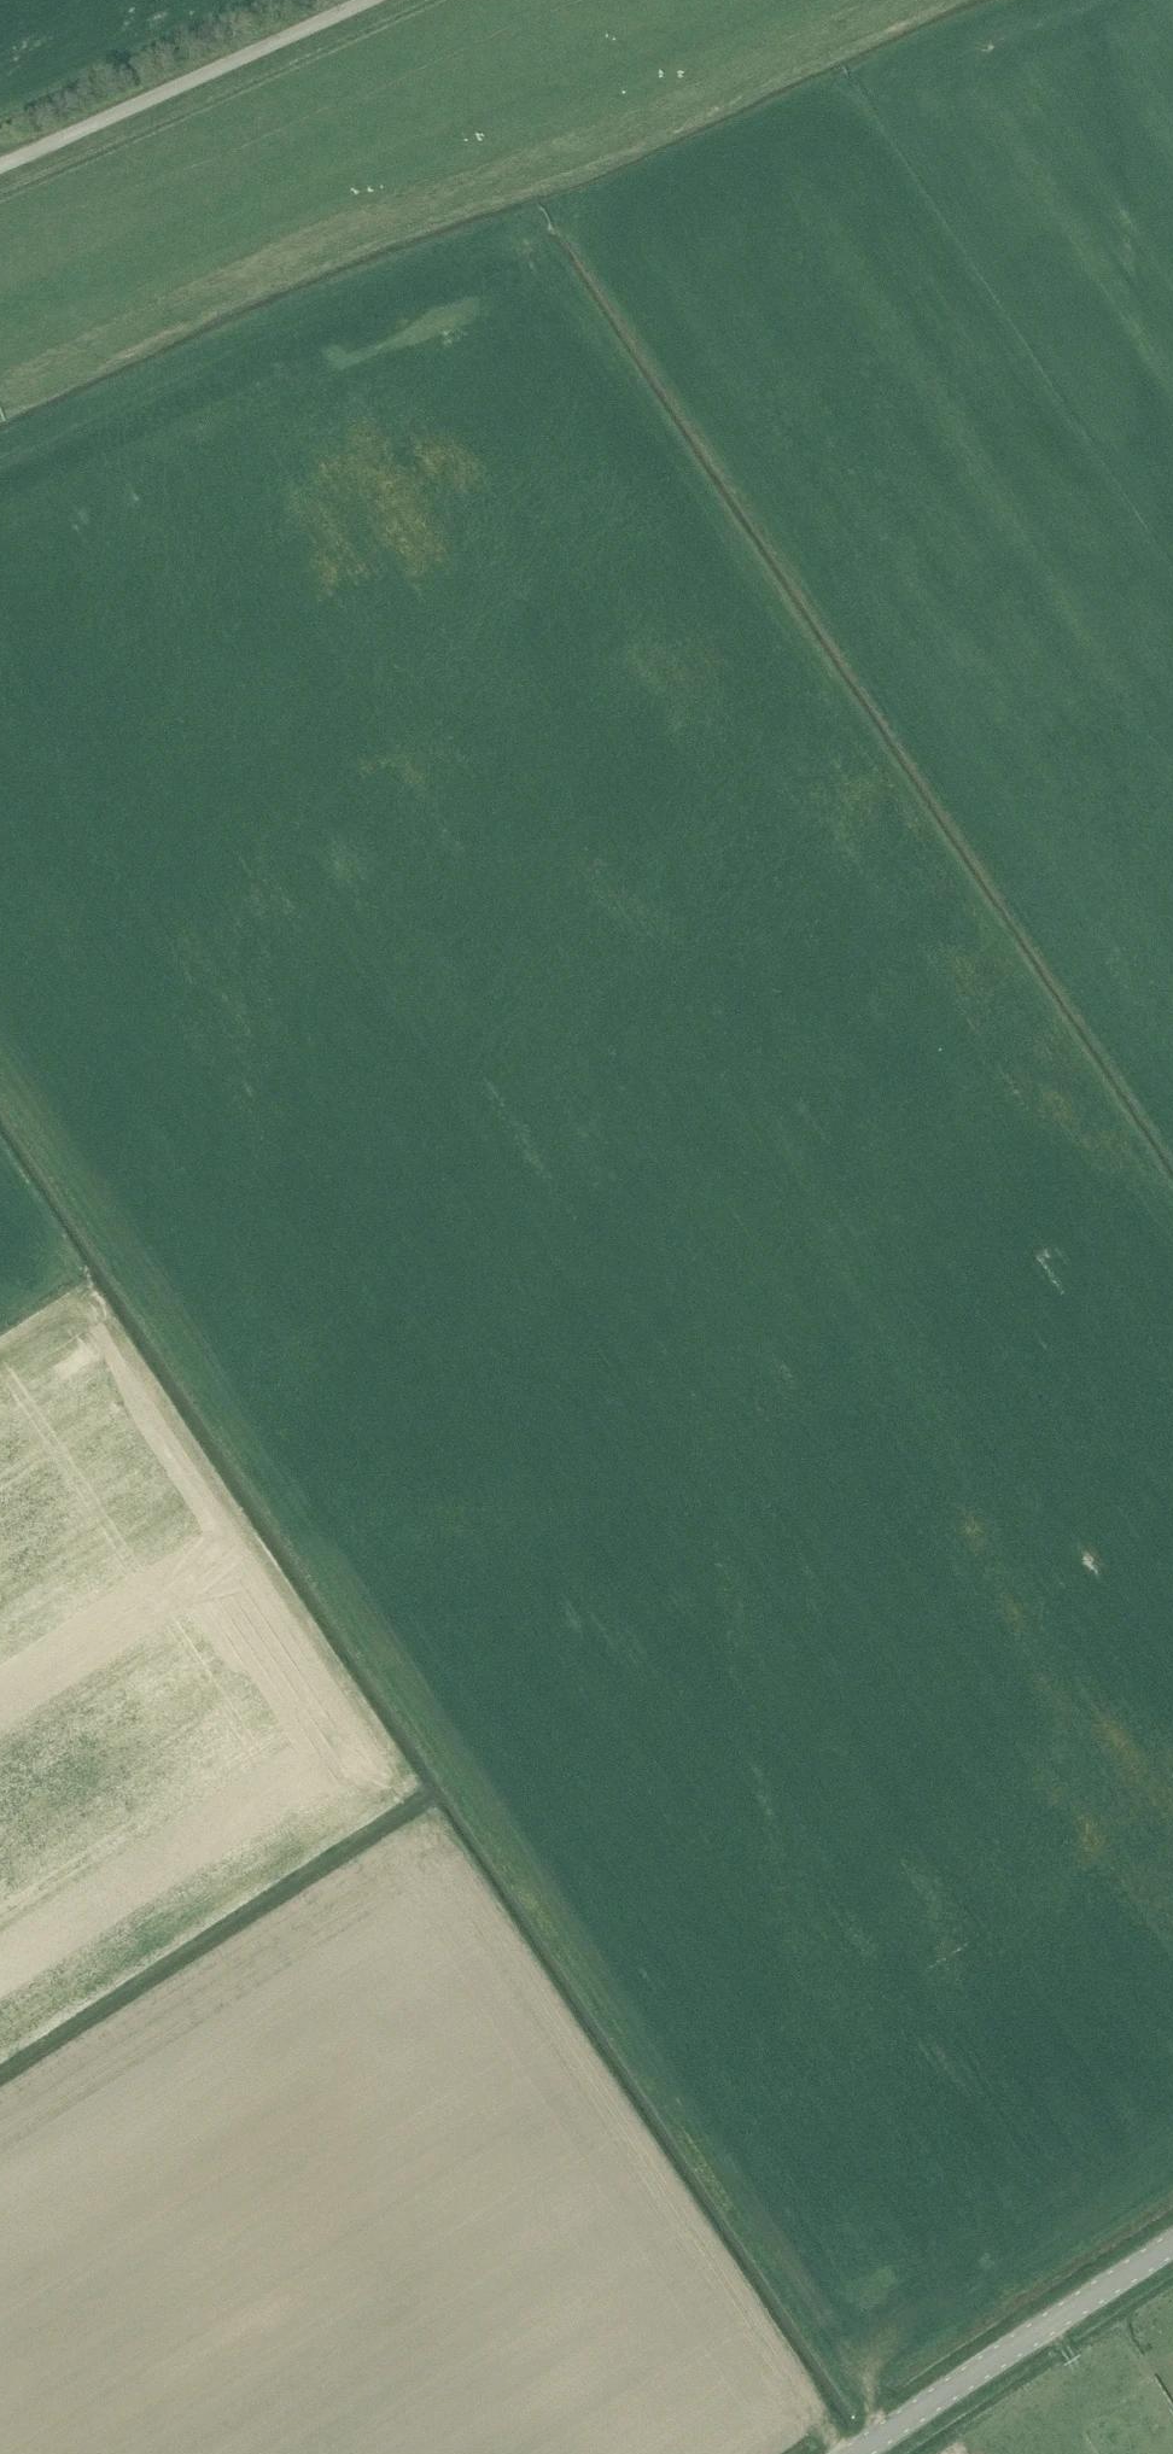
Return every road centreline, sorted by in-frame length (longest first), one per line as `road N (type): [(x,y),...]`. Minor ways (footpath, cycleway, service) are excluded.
road 1 (unclassified): [(0,179),(383,0)]
road 2 (tertiary): [(851,2453),(1172,2244)]

